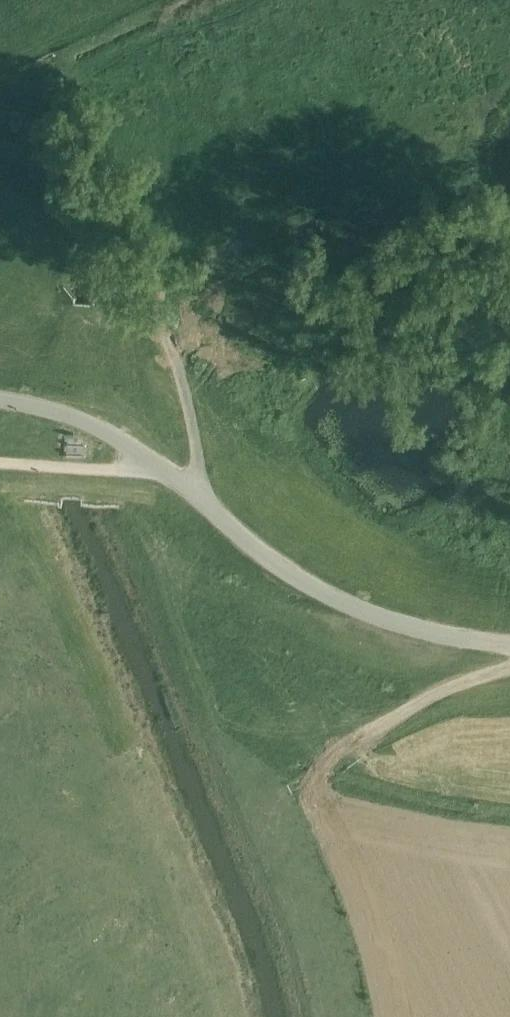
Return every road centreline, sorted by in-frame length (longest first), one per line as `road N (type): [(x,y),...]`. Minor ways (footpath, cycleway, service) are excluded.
road 1 (unclassified): [(0,401),(40,407),(99,433),(361,616),(509,647)]
road 2 (track): [(185,397),(154,308),(40,56)]
road 3 (track): [(301,789),(443,690),(509,671)]
road 4 (track): [(154,0),(40,56)]

